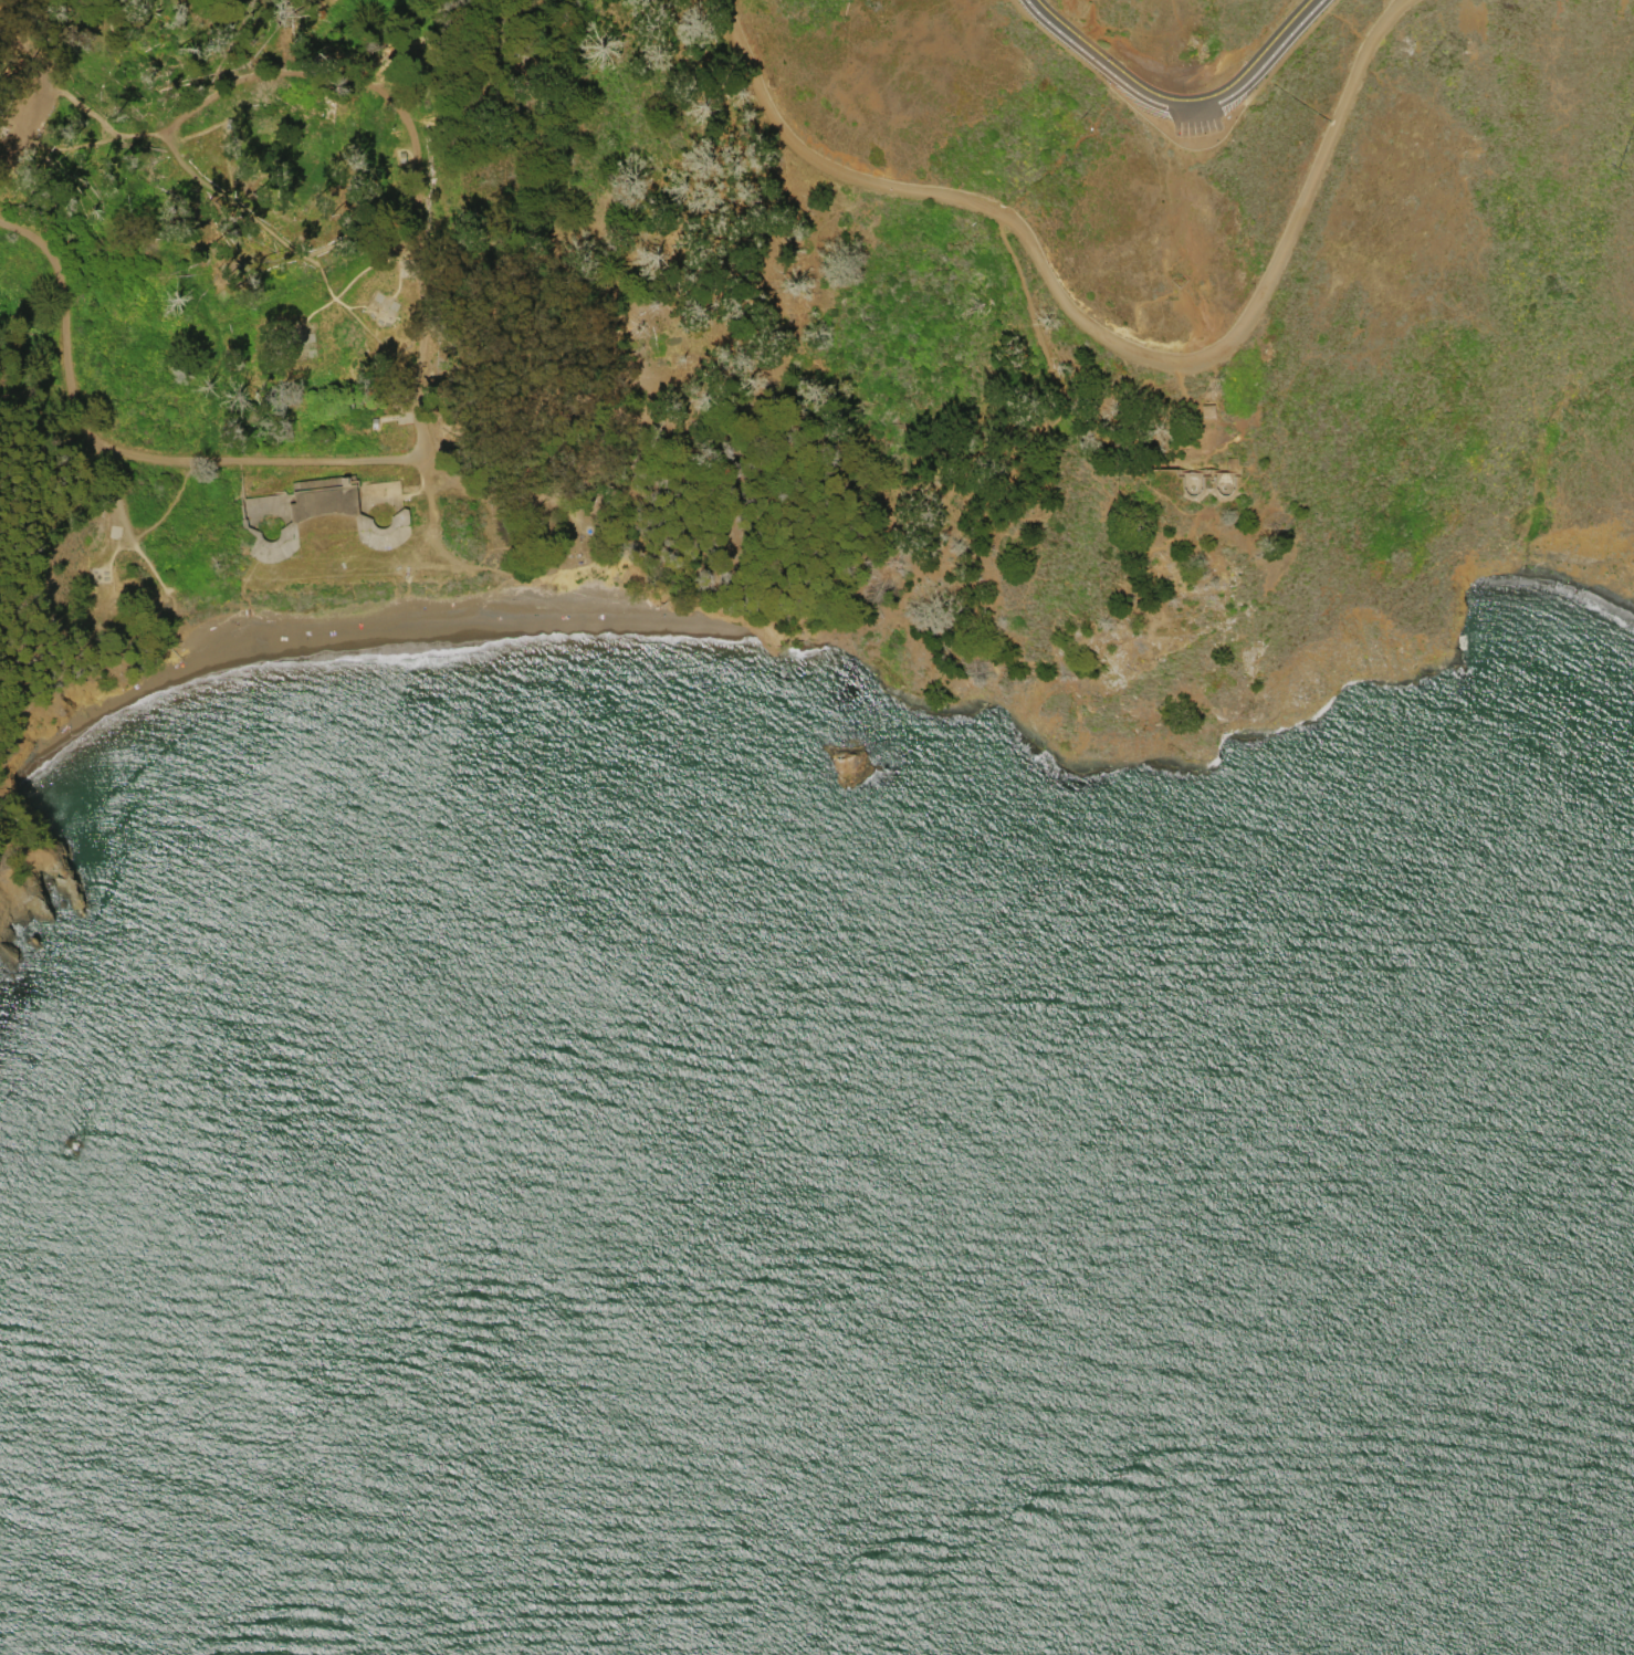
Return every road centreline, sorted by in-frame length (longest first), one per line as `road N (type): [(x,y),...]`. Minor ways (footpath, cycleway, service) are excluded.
road 1 (track): [(1403,0),(1364,56),(1266,296),(1229,343),(1180,364),(1128,349),(1075,314),(1025,235),(1001,213),(814,160),(760,86),(726,0)]
road 2 (track): [(0,15),(34,60),(111,128),(153,135),(251,80),(286,76),(368,91),(397,114),(418,188),(426,323),(412,384),(430,496),(428,534),(469,566)]
road 3 (track): [(0,221),(38,237),(56,258),(73,379),(106,441),(187,462),(419,461)]
road 4 (residential): [(1035,0),(1137,88),(1188,111),(1236,93),(1325,0)]

